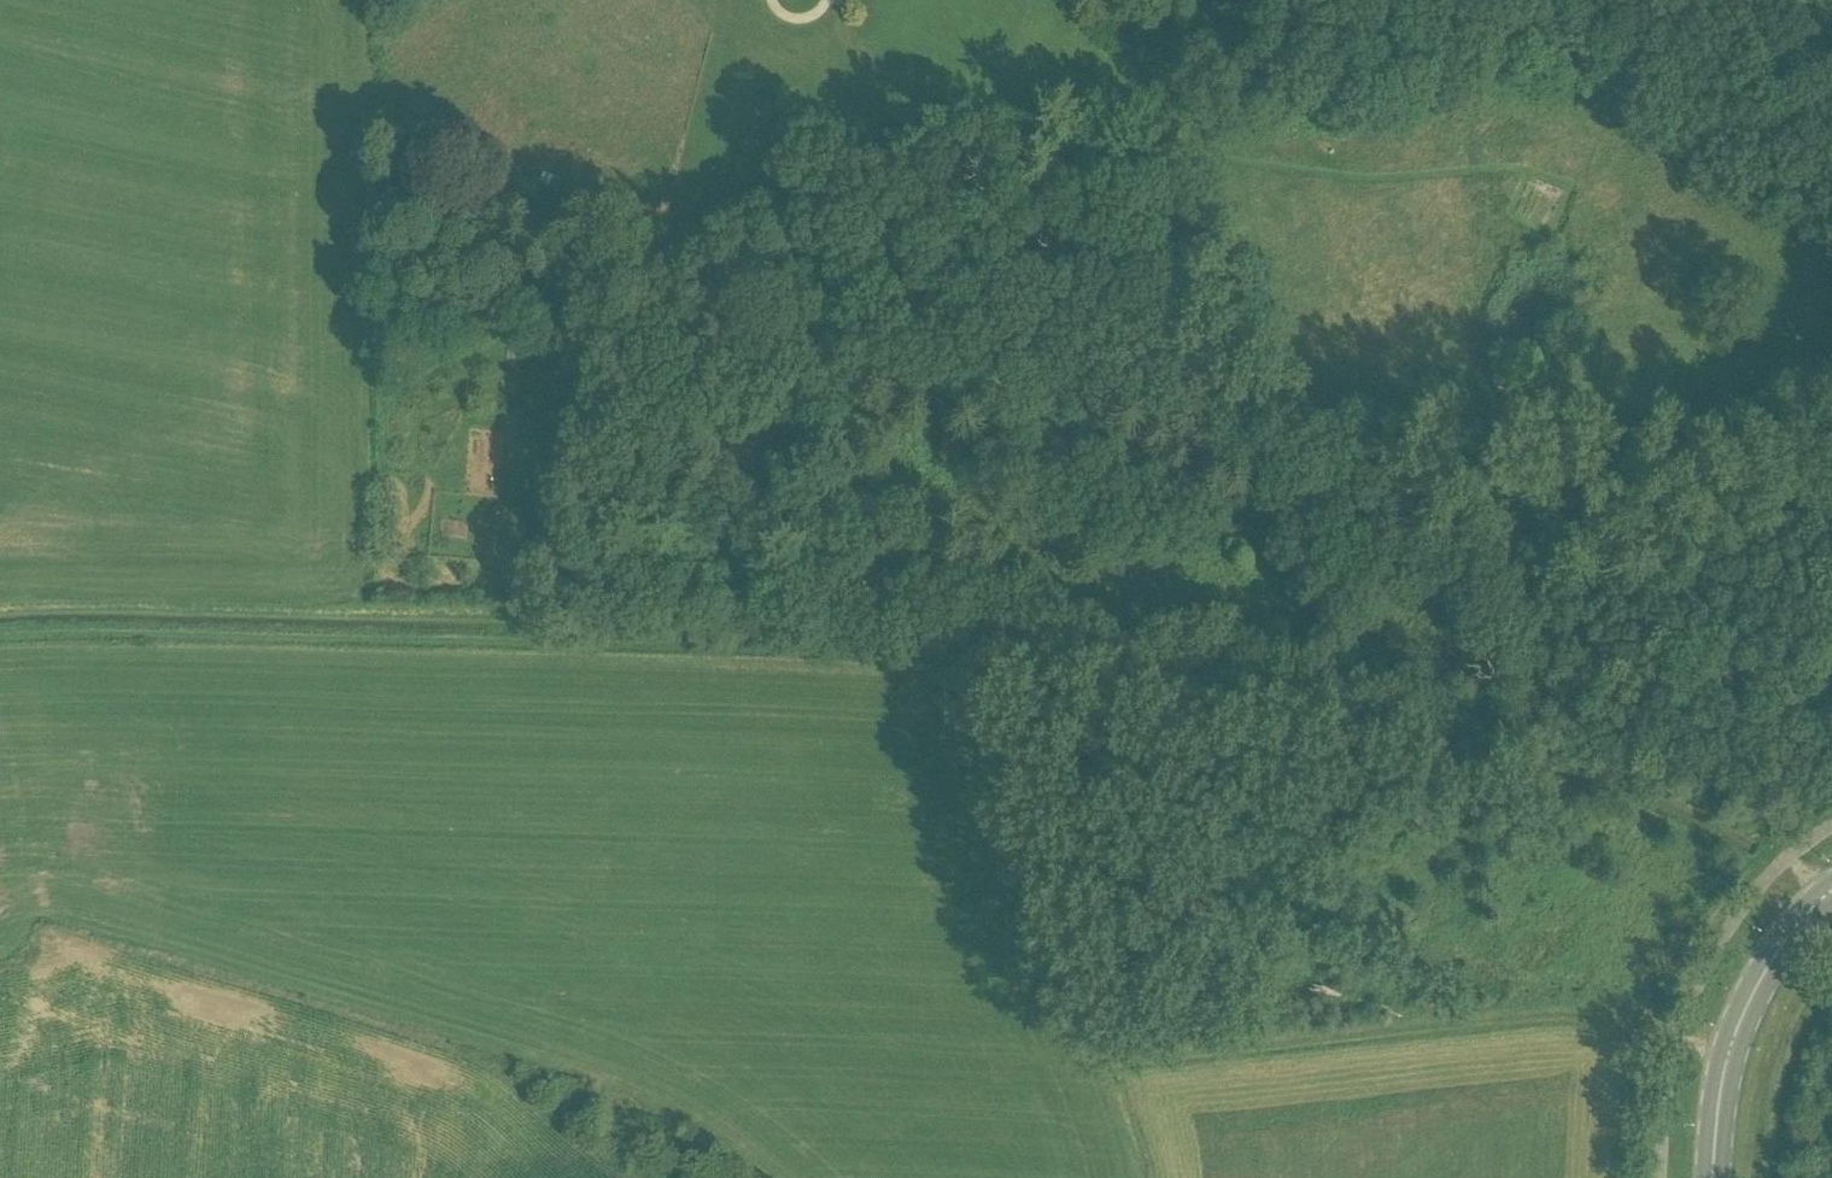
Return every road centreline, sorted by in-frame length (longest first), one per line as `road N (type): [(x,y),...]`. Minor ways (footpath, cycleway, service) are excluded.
road 1 (primary): [(1712,1177),(1735,1030),(1784,939),(1831,892)]

